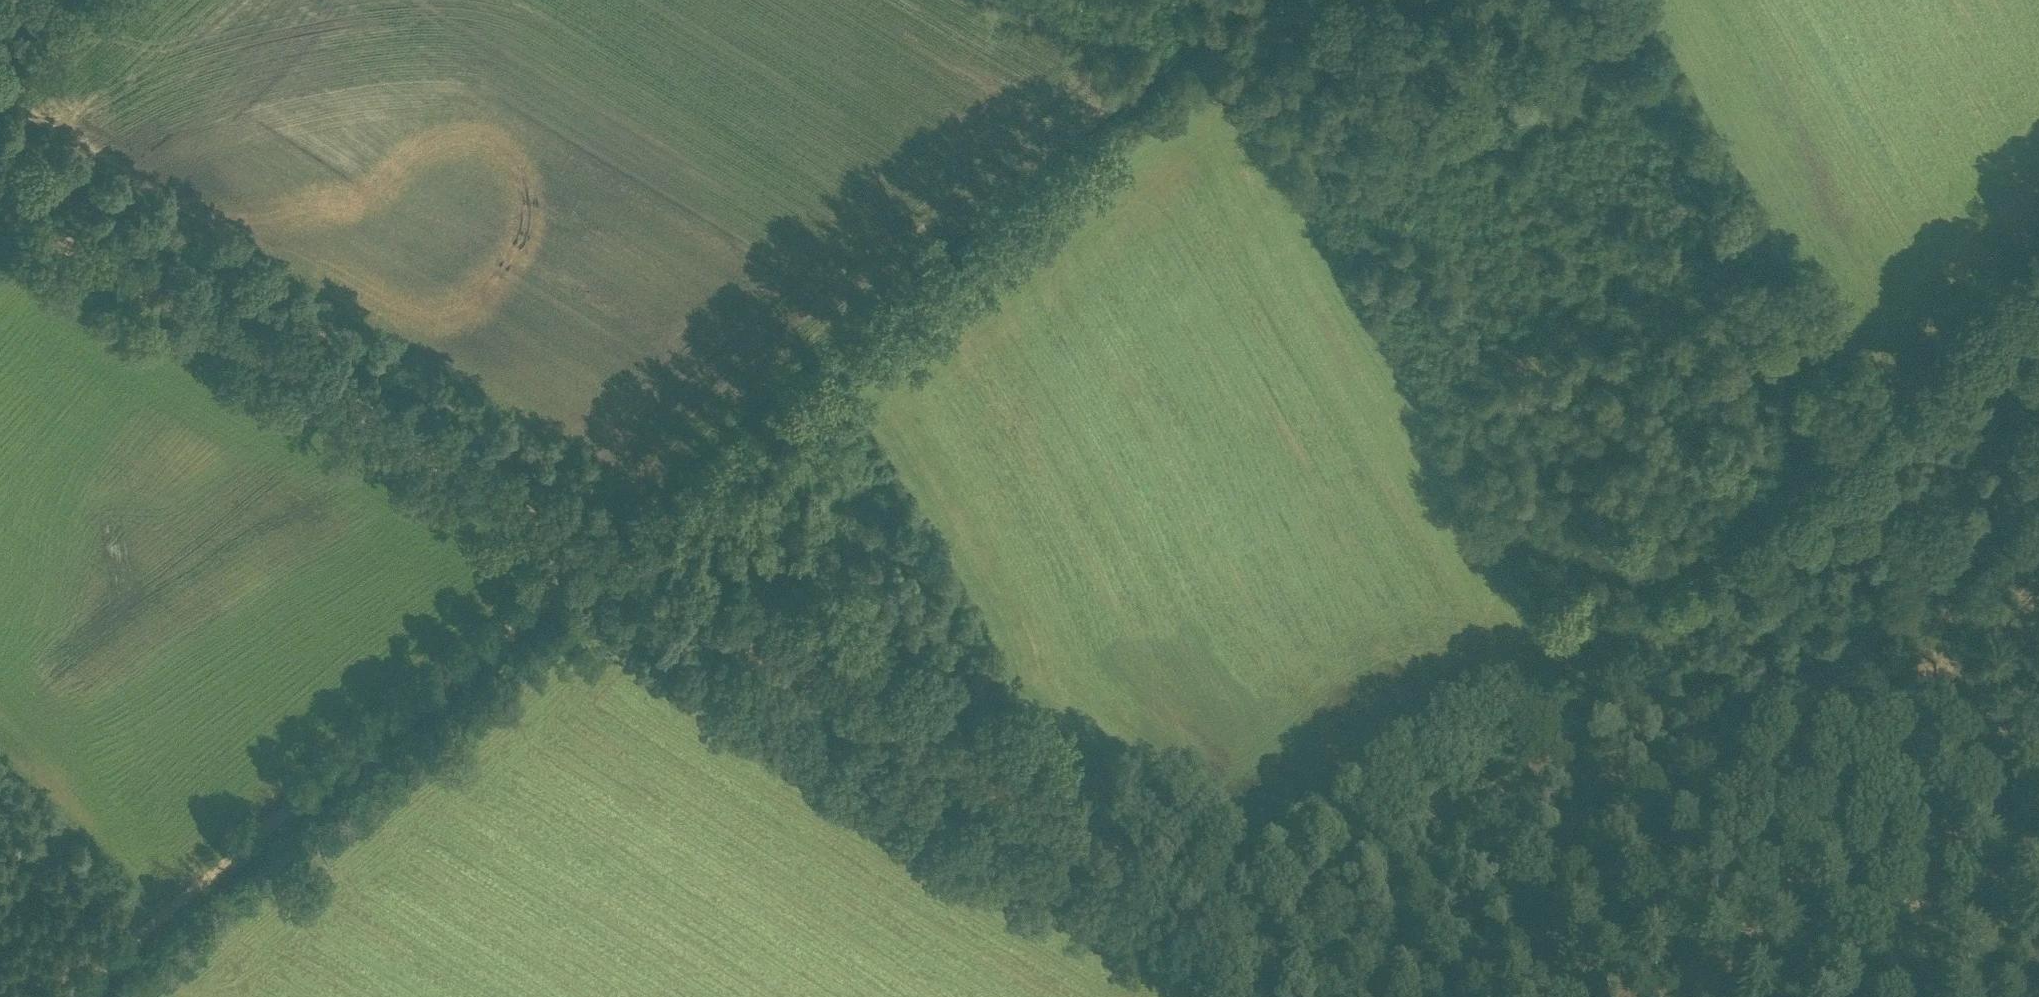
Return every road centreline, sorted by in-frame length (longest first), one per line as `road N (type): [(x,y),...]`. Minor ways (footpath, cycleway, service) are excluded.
road 1 (track): [(1343,996),(597,554)]
road 2 (track): [(1465,996),(1736,763),(2038,483)]
road 3 (track): [(597,554),(0,203)]
road 4 (track): [(65,996),(597,554)]

